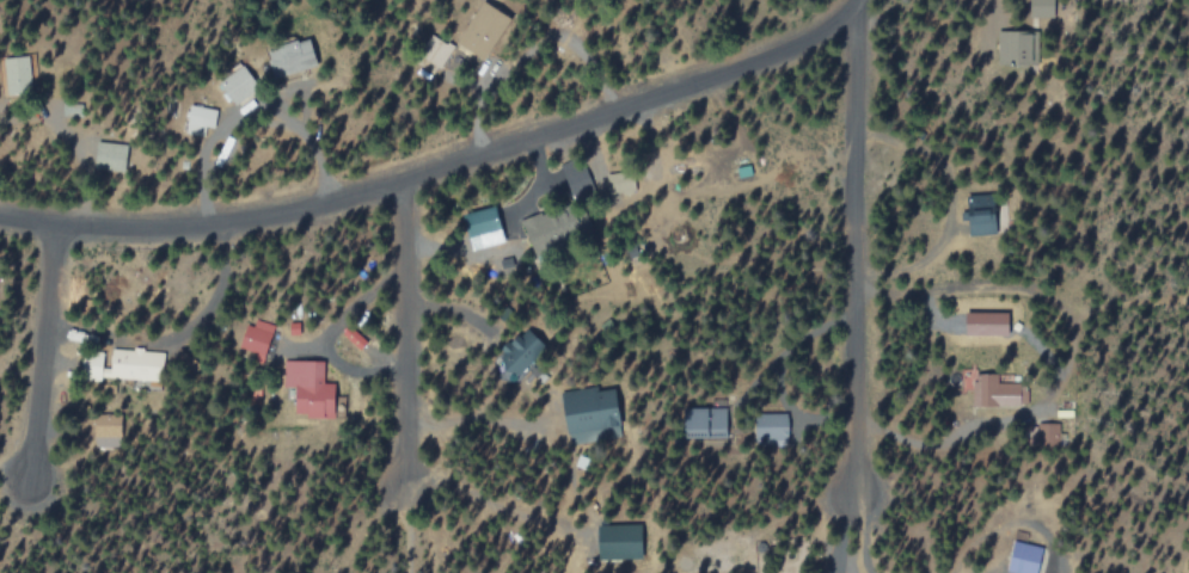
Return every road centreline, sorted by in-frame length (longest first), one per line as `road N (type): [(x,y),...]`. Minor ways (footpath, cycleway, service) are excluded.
road 1 (residential): [(0,218),(170,230),(289,216),(718,79),(821,35),(858,4)]
road 2 (residential): [(857,495),(858,4)]
road 3 (residential): [(405,497),(404,183)]
road 4 (residential): [(31,485),(59,227)]

